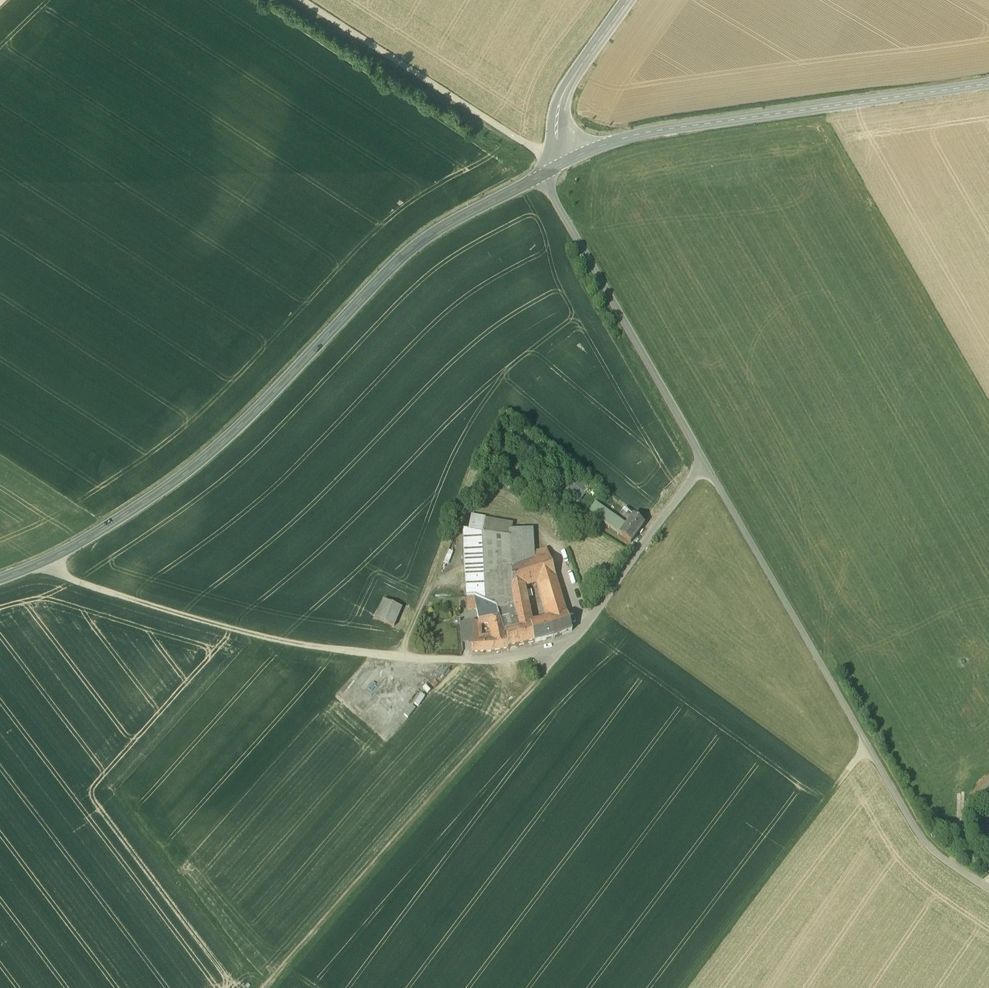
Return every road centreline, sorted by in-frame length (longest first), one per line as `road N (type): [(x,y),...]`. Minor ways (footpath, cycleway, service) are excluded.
road 1 (residential): [(702,463),(573,644),(502,661),(325,651),(238,637),(122,601),(47,561)]
road 2 (secondary): [(540,177),(403,256),(221,443),(47,561)]
road 3 (unclassified): [(702,463),(923,835),(988,894)]
road 4 (track): [(573,644),(273,987)]
road 5 (secondary): [(988,82),(642,134),(569,161)]
road 6 (residential): [(540,177),(702,463)]
road 7 (track): [(299,0),(539,156),(565,154)]
road 8 (track): [(872,751),(687,987)]
road 9 (track): [(266,987),(124,801)]
road 10 (secondary): [(569,161),(556,125),(561,99),(624,0)]
road 11 (track): [(403,654),(453,533)]

